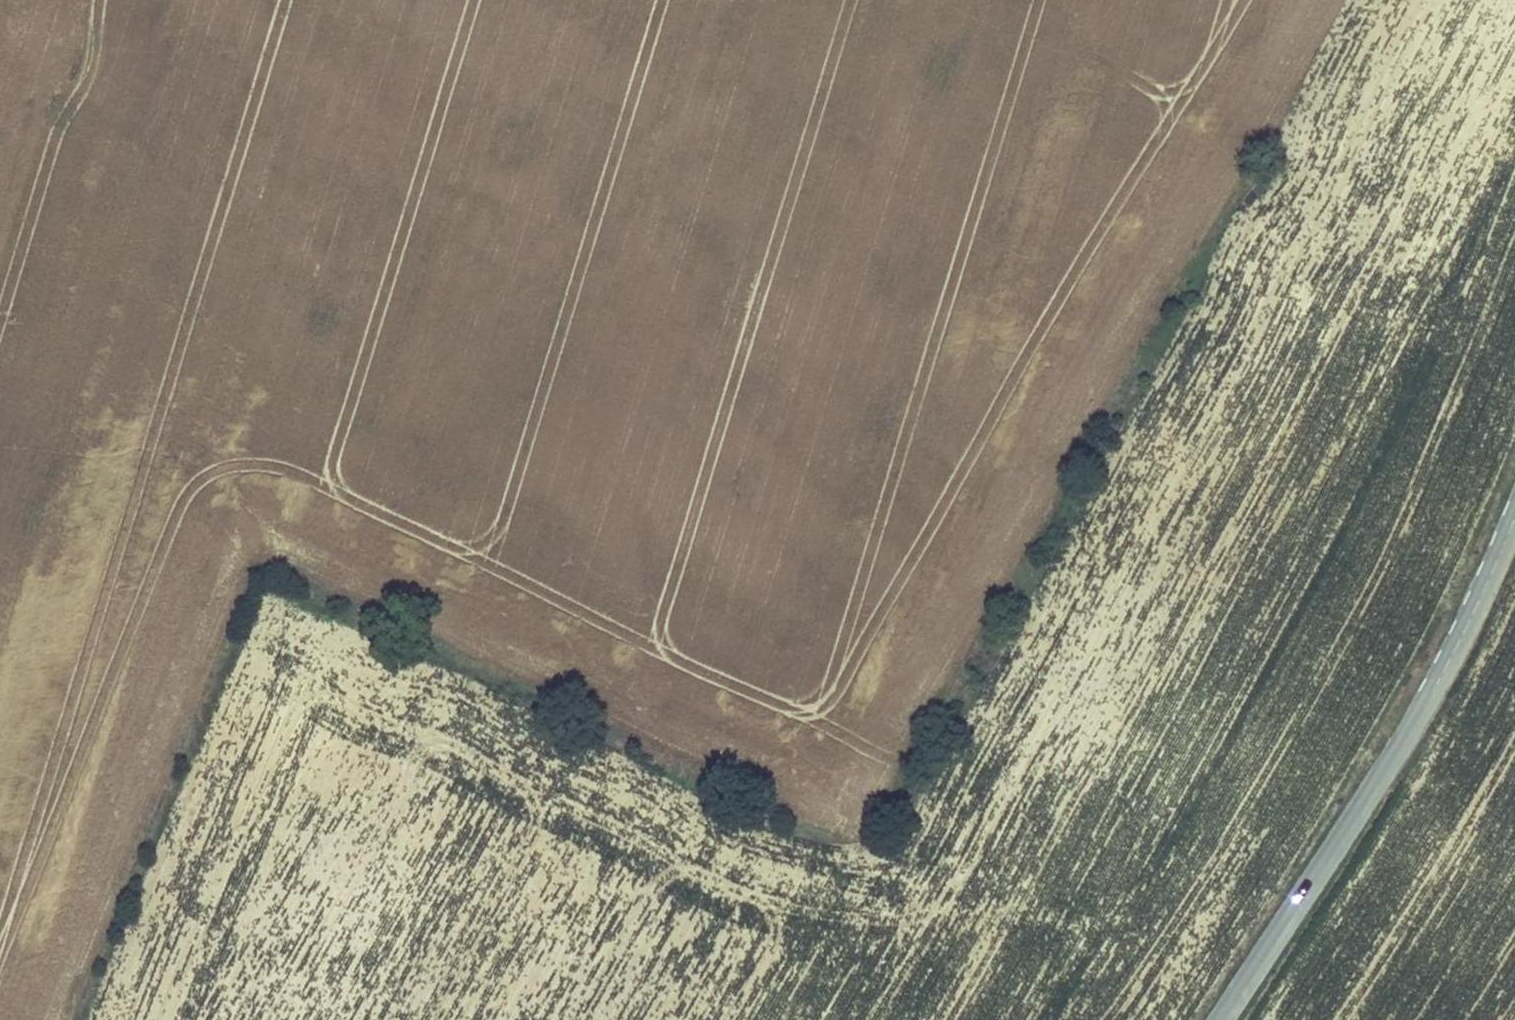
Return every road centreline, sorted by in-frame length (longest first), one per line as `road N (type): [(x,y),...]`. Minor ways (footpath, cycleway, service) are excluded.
road 1 (unclassified): [(1220,1019),(1405,737),(1514,510)]

